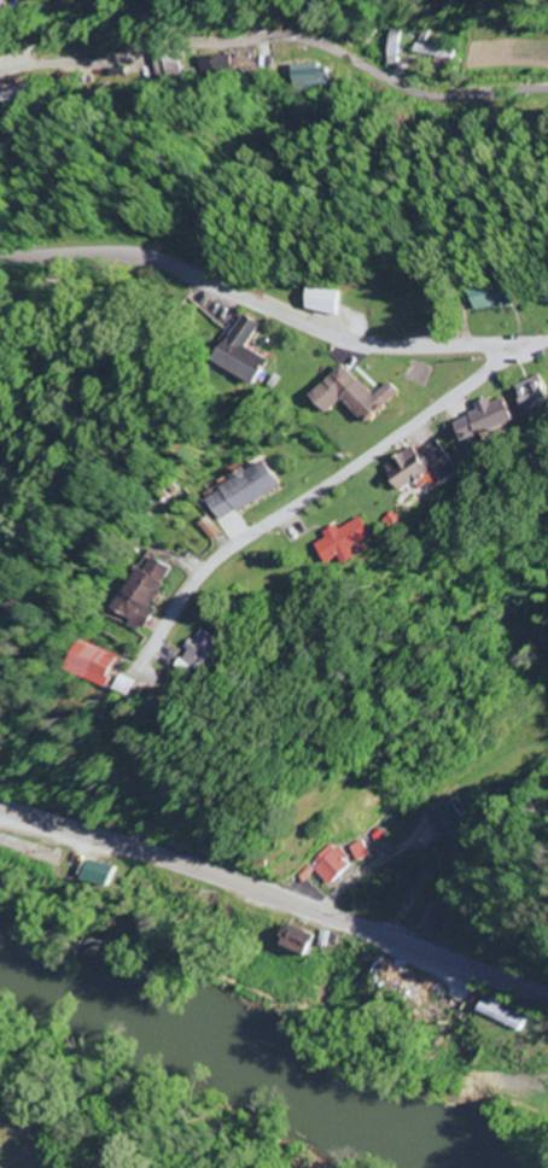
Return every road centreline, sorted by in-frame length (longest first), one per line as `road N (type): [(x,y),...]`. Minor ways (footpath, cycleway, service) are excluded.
road 1 (secondary): [(547,1007),(264,897),(0,813)]
road 2 (residential): [(547,343),(365,348),(148,261),(0,267)]
road 3 (residential): [(0,75),(115,49),(281,39),(321,48),(424,98),(547,91)]
road 4 (residential): [(147,652),(225,555),(512,349)]
road 5 (residential): [(314,915),(396,846),(438,794),(547,755)]
road 6 (residential): [(0,64),(123,0)]

